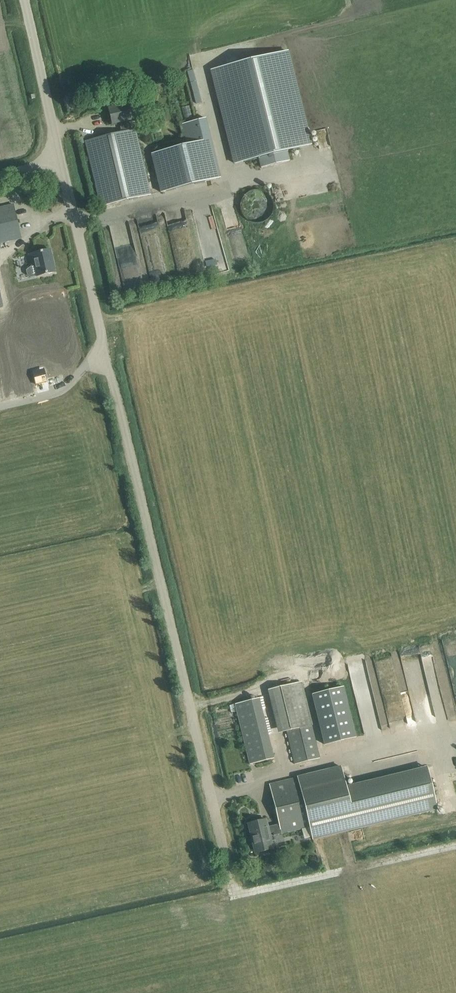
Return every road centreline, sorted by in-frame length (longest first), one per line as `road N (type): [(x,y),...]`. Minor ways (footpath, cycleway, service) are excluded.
road 1 (unclassified): [(455,845),(251,892),(232,883),(60,160)]
road 2 (unclassified): [(60,160),(22,0)]

